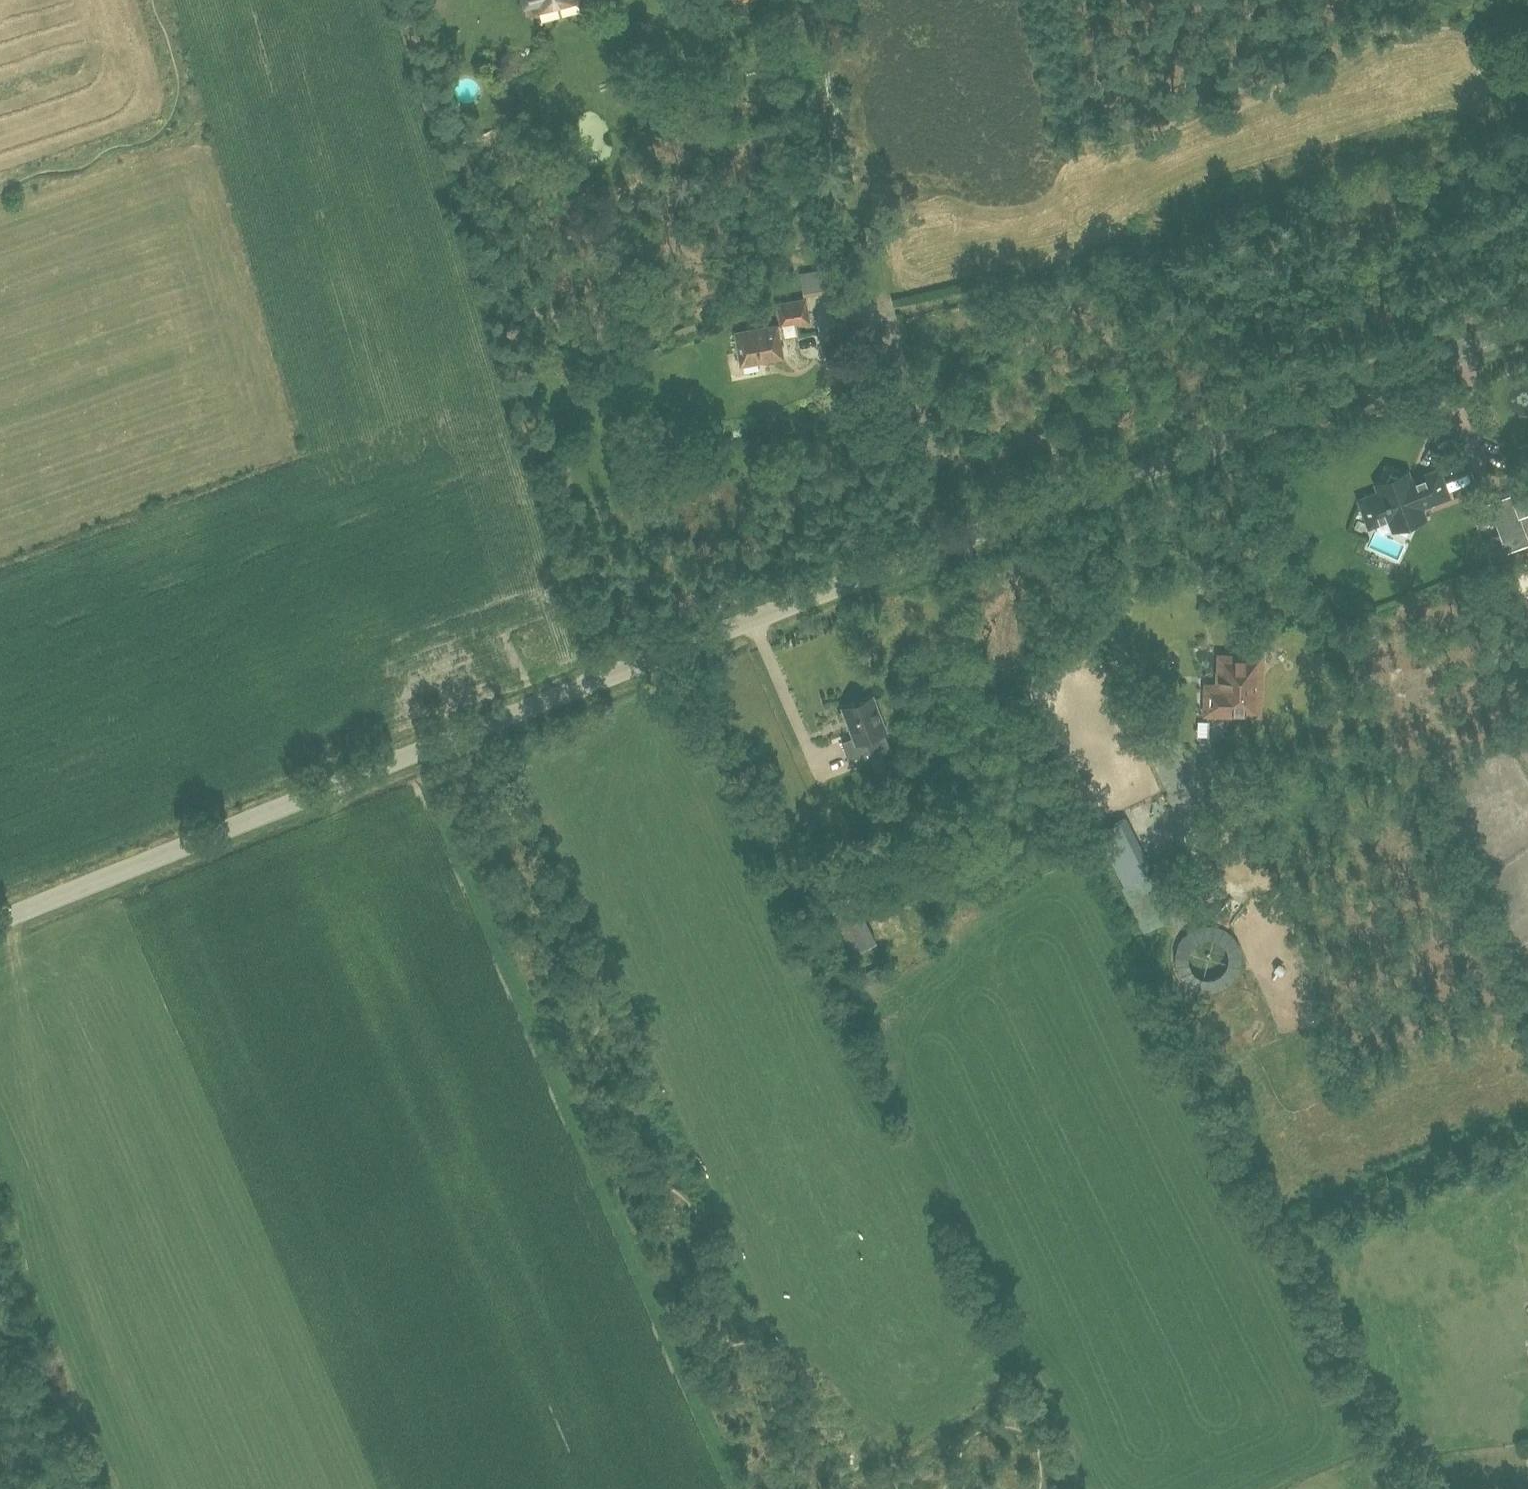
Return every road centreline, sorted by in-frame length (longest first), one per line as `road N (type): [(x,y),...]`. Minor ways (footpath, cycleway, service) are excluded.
road 1 (unclassified): [(0,919),(1527,320)]

